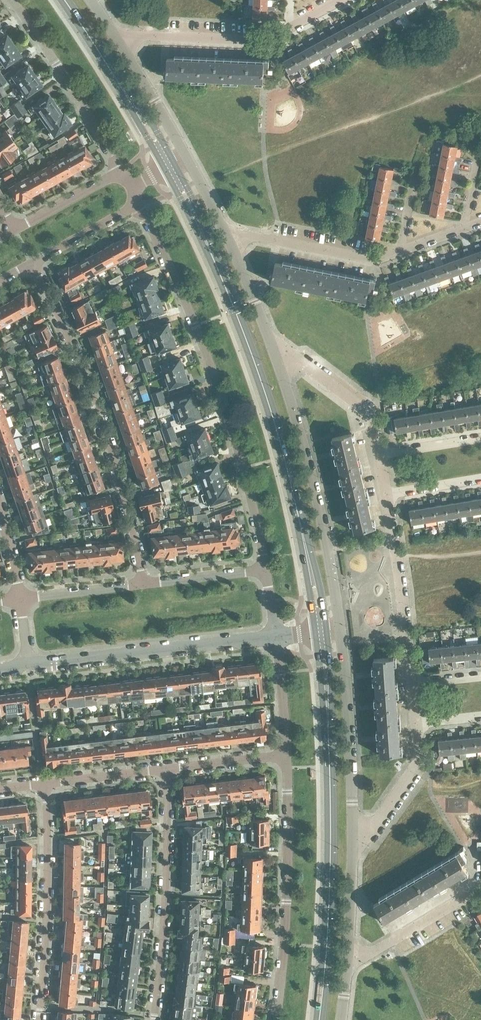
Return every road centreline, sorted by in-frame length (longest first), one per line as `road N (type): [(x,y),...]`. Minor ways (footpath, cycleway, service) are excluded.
road 1 (residential): [(266,569),(234,435),(196,325),(138,204)]
road 2 (residential): [(144,584),(100,417),(33,263)]
road 3 (residential): [(342,631),(331,552),(275,347)]
road 4 (primary): [(302,531),(260,377),(215,262)]
road 5 (unclassified): [(276,1019),(286,754)]
road 6 (residential): [(154,1019),(167,914),(168,769)]
road 7 (tertiary): [(30,667),(275,637)]
road 8 (primary): [(318,1019),(331,783)]
road 9 (residential): [(45,783),(39,1019)]
road 10 (residential): [(352,840),(342,631)]
road 11 (residential): [(121,171),(11,0)]
road 12 (residential): [(412,684),(384,494)]
road 13 (residential): [(120,43),(147,36),(266,40),(290,27)]
road 14 (residential): [(401,251),(378,259),(233,237)]
road 15 (residential): [(377,451),(370,416),(275,347)]
road 16 (primary): [(331,783),(328,632)]
road 17 (primary): [(316,633),(331,783)]
road 18 (residential): [(480,889),(372,953),(349,953)]
road 19 (residential): [(352,840),(419,760),(415,722)]
road 20 (residential): [(191,162),(120,43)]
road 21 (residential): [(144,584),(20,601)]
road 22 (residential): [(45,783),(168,769)]
road 23 (residential): [(266,569),(144,584)]
road 24 (residential): [(121,171),(14,228)]
road 25 (residential): [(33,263),(138,204)]

